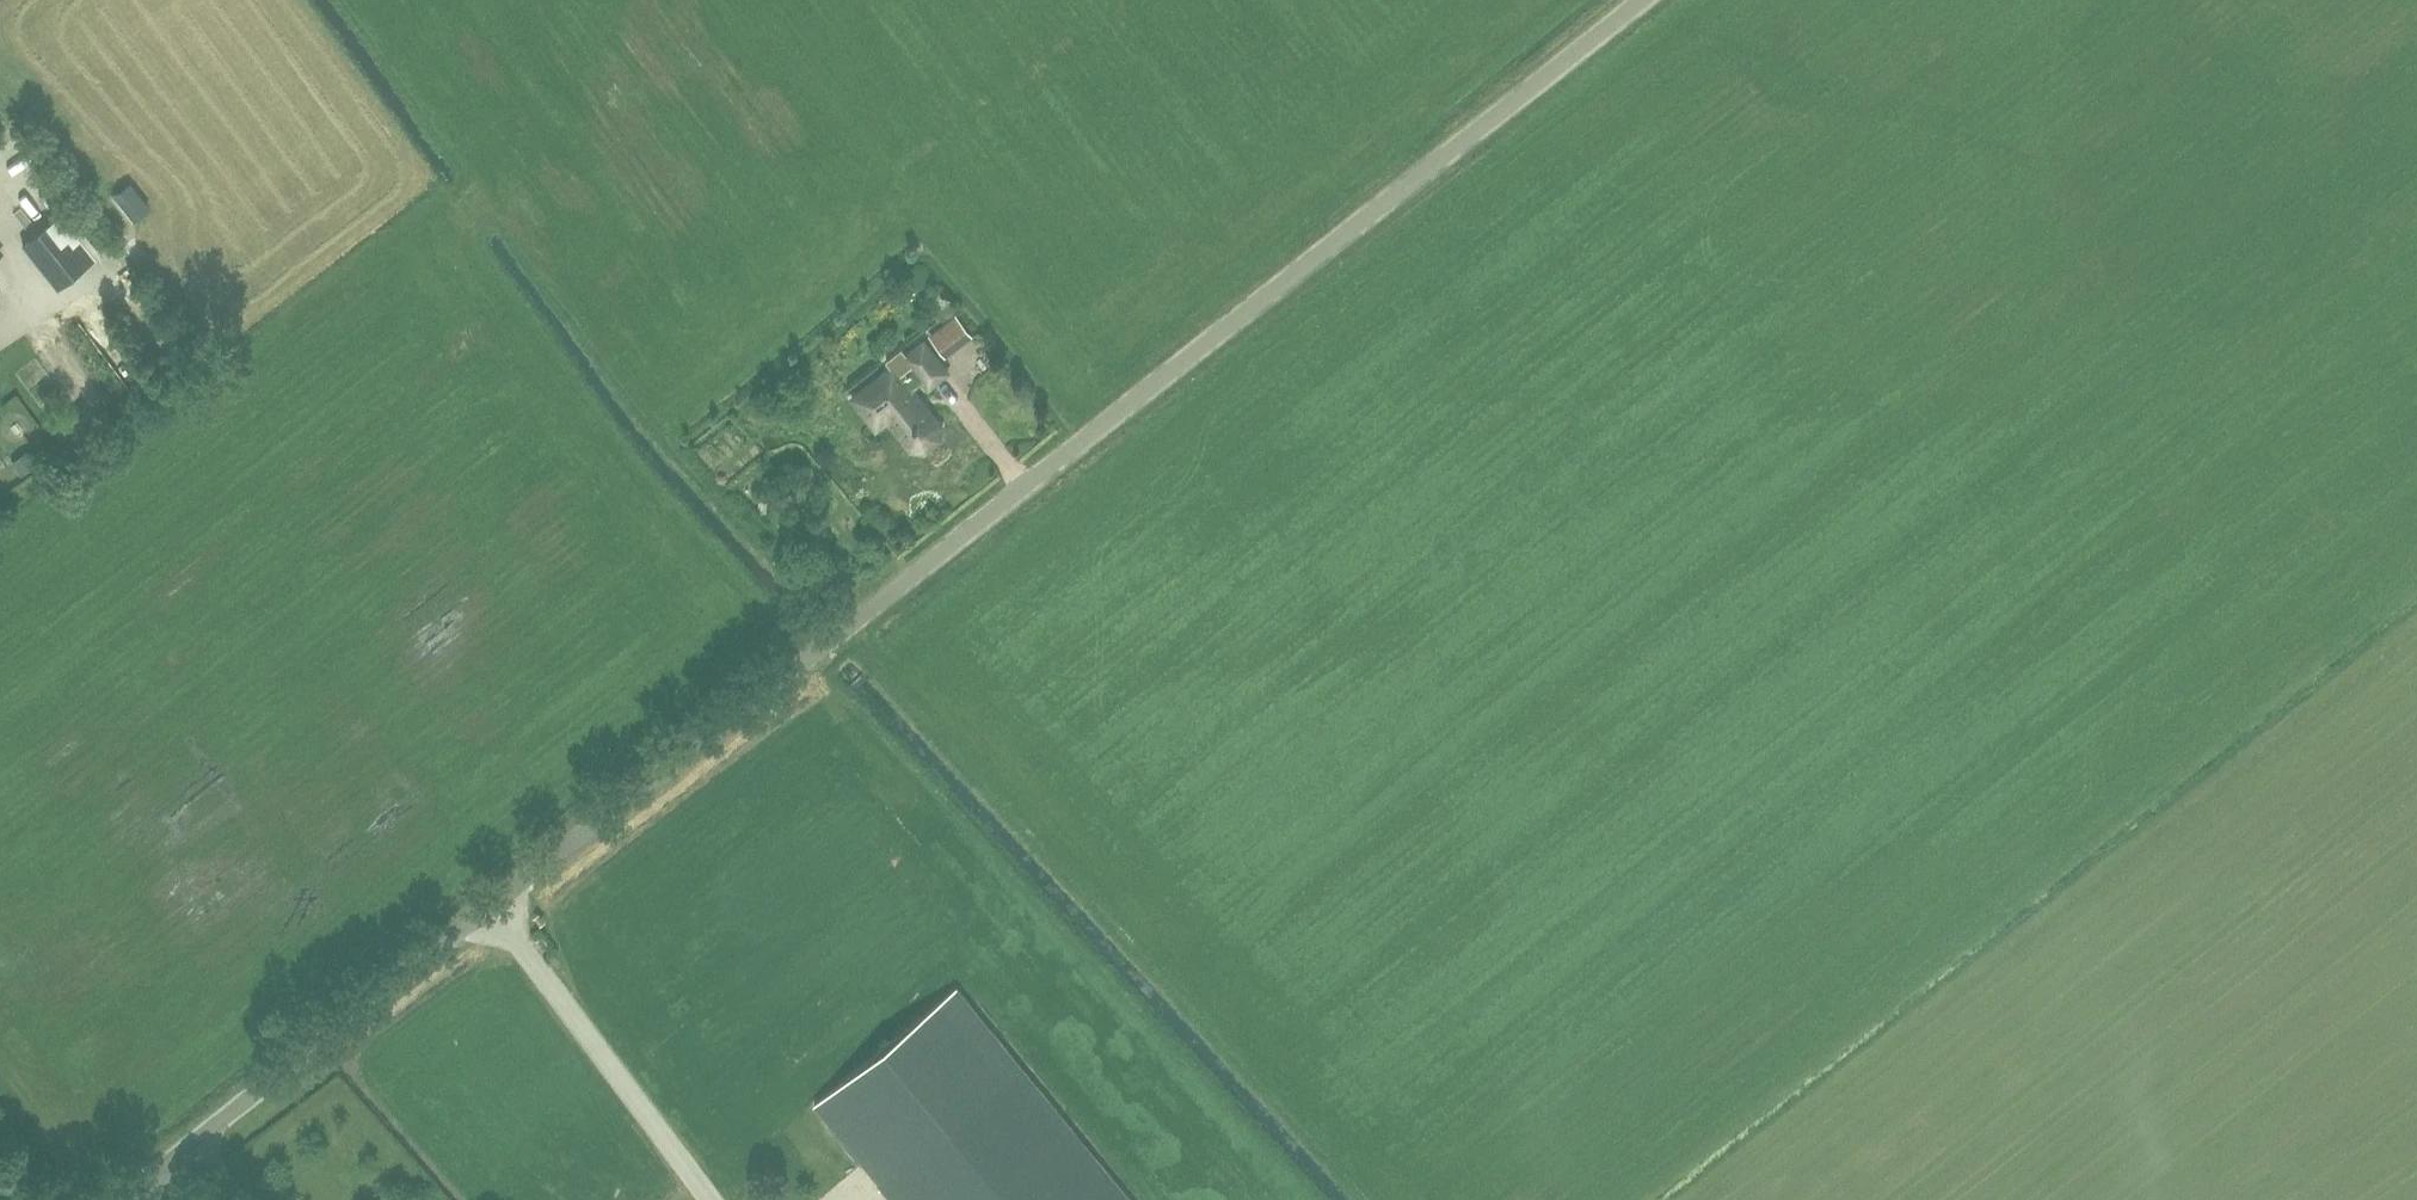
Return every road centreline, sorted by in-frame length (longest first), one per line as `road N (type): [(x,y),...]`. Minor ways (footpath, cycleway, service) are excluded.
road 1 (unclassified): [(123,1199),(1641,0)]

